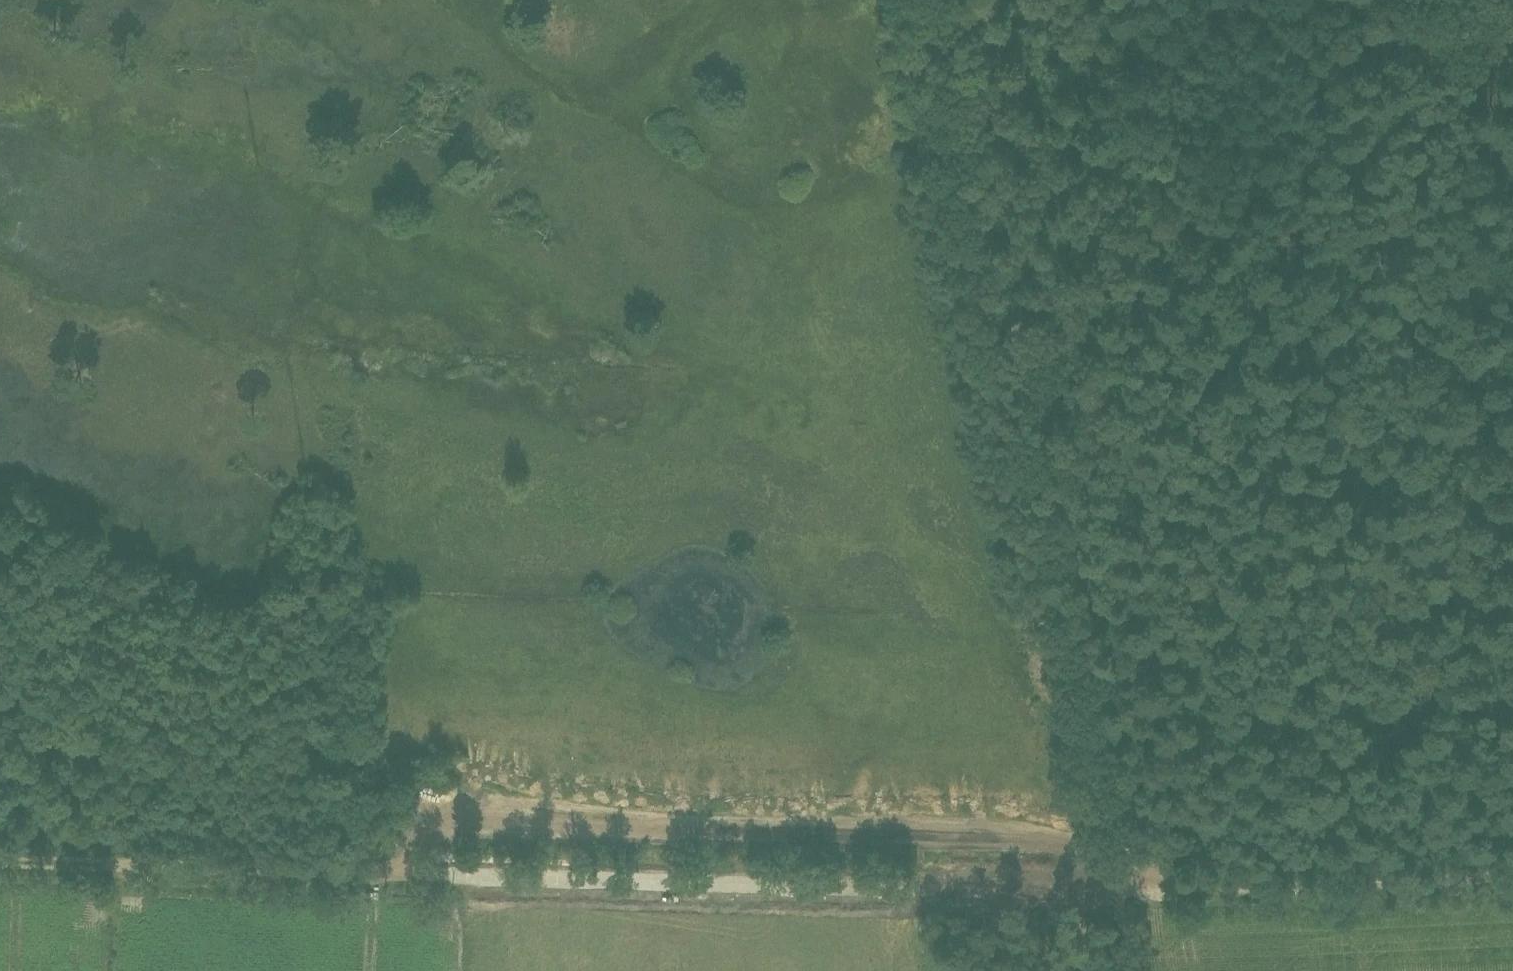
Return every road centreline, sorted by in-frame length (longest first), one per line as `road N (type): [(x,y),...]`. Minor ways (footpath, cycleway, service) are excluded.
road 1 (track): [(0,859),(1124,878)]
road 2 (track): [(406,866),(437,832),(492,811),(806,828),(1011,829),(1071,843),(1124,867)]
road 3 (residential): [(1124,867),(1175,882),(1512,871)]

